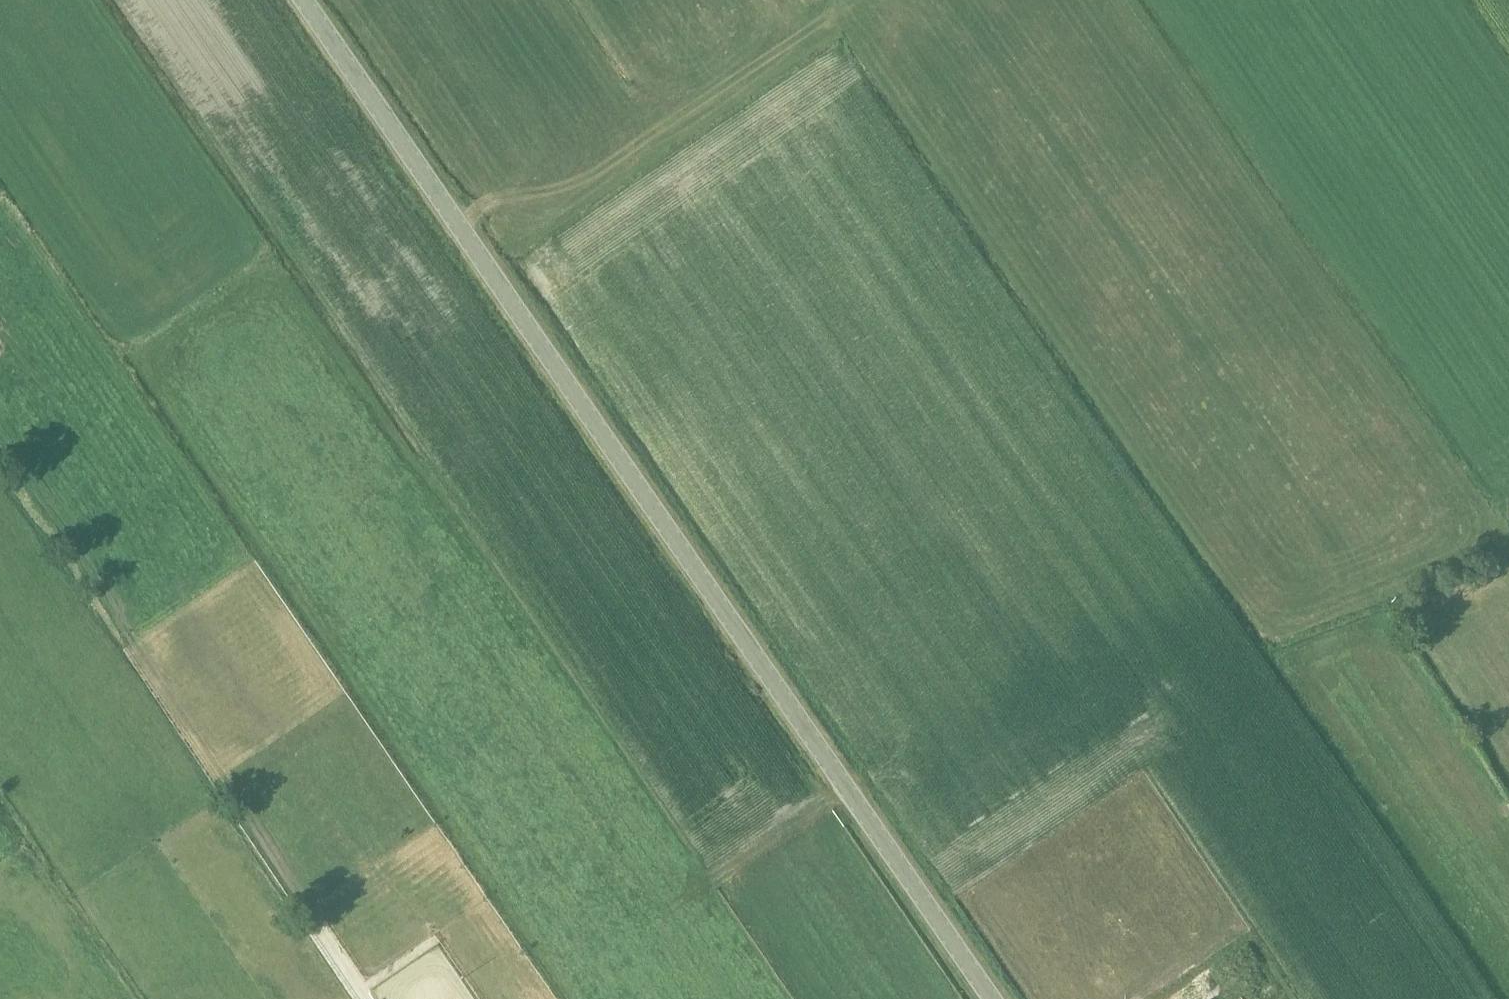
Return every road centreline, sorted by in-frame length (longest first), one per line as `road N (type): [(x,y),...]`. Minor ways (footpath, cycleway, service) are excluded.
road 1 (unclassified): [(992,998),(304,0)]

